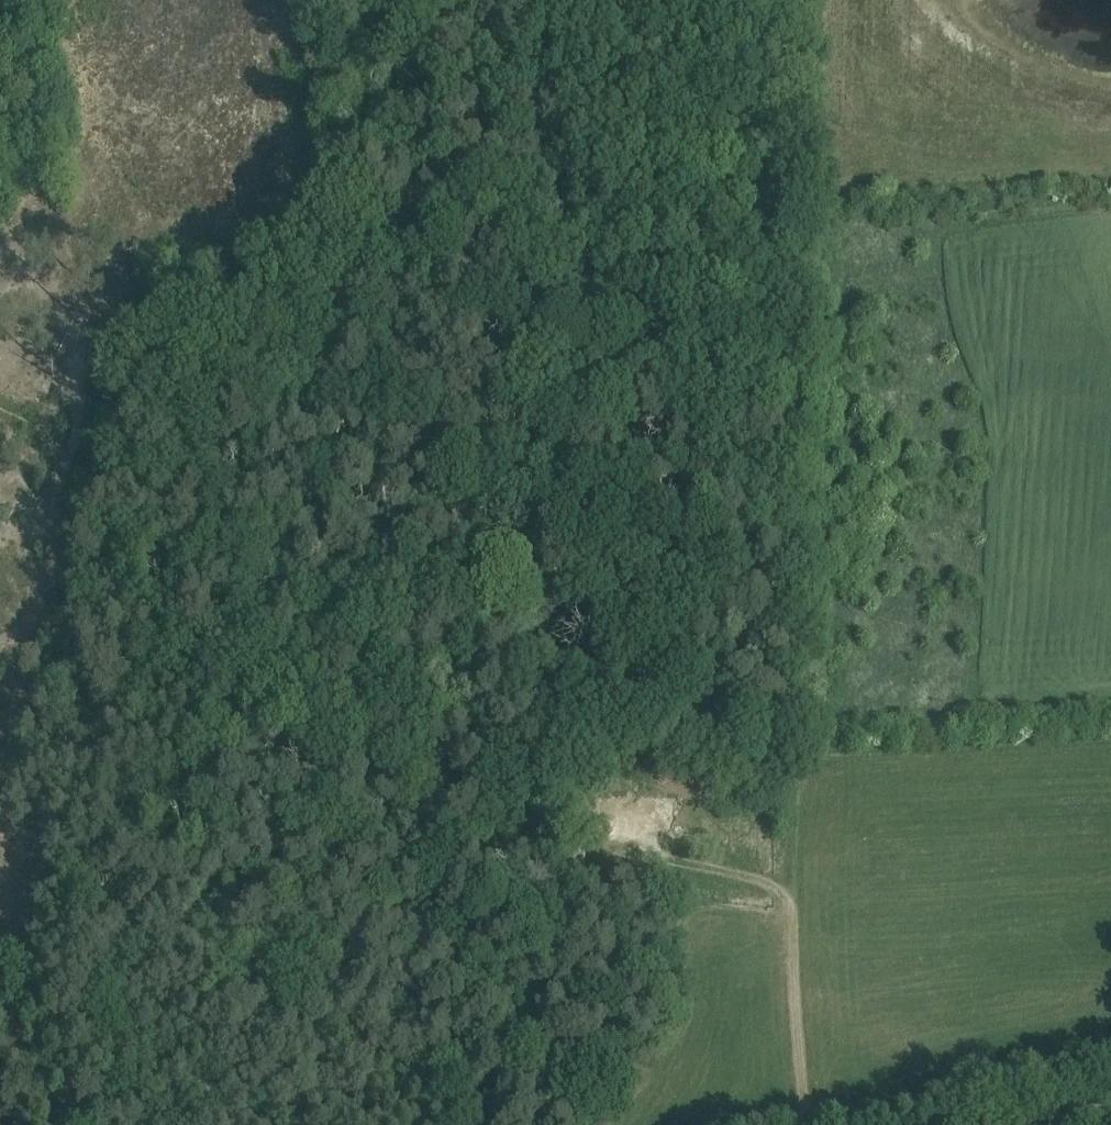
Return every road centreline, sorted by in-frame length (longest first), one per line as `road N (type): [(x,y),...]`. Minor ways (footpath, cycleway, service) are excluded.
road 1 (track): [(784,896),(806,1124)]
road 2 (track): [(63,1124),(0,1012)]

